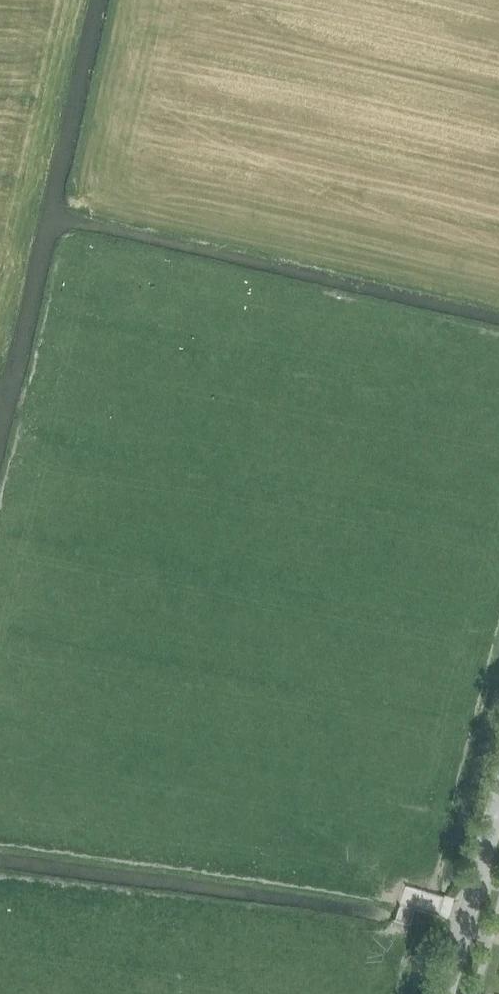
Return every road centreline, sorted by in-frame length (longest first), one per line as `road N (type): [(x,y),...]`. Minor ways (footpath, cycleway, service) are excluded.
road 1 (tertiary): [(444,993),(498,798)]

